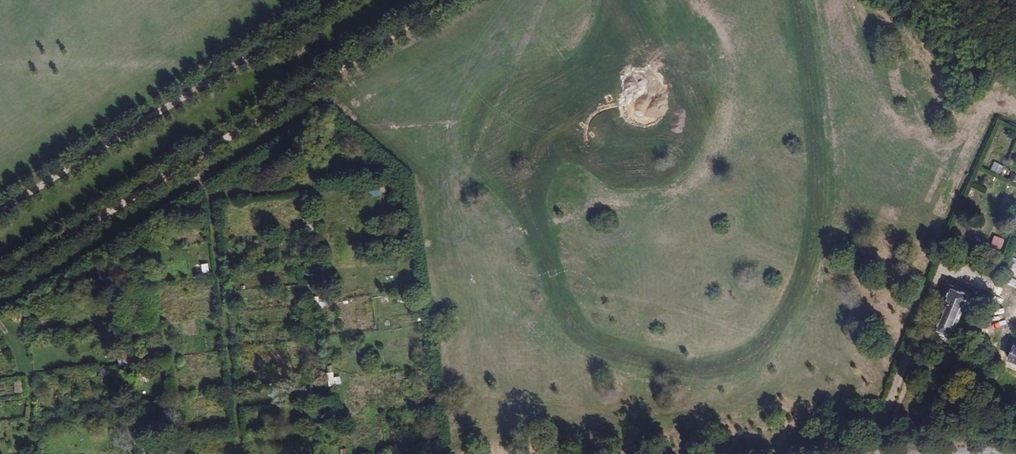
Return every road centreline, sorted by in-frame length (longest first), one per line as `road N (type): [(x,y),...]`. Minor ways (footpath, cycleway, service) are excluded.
road 1 (track): [(0,276),(445,0)]
road 2 (track): [(334,0),(0,206)]

